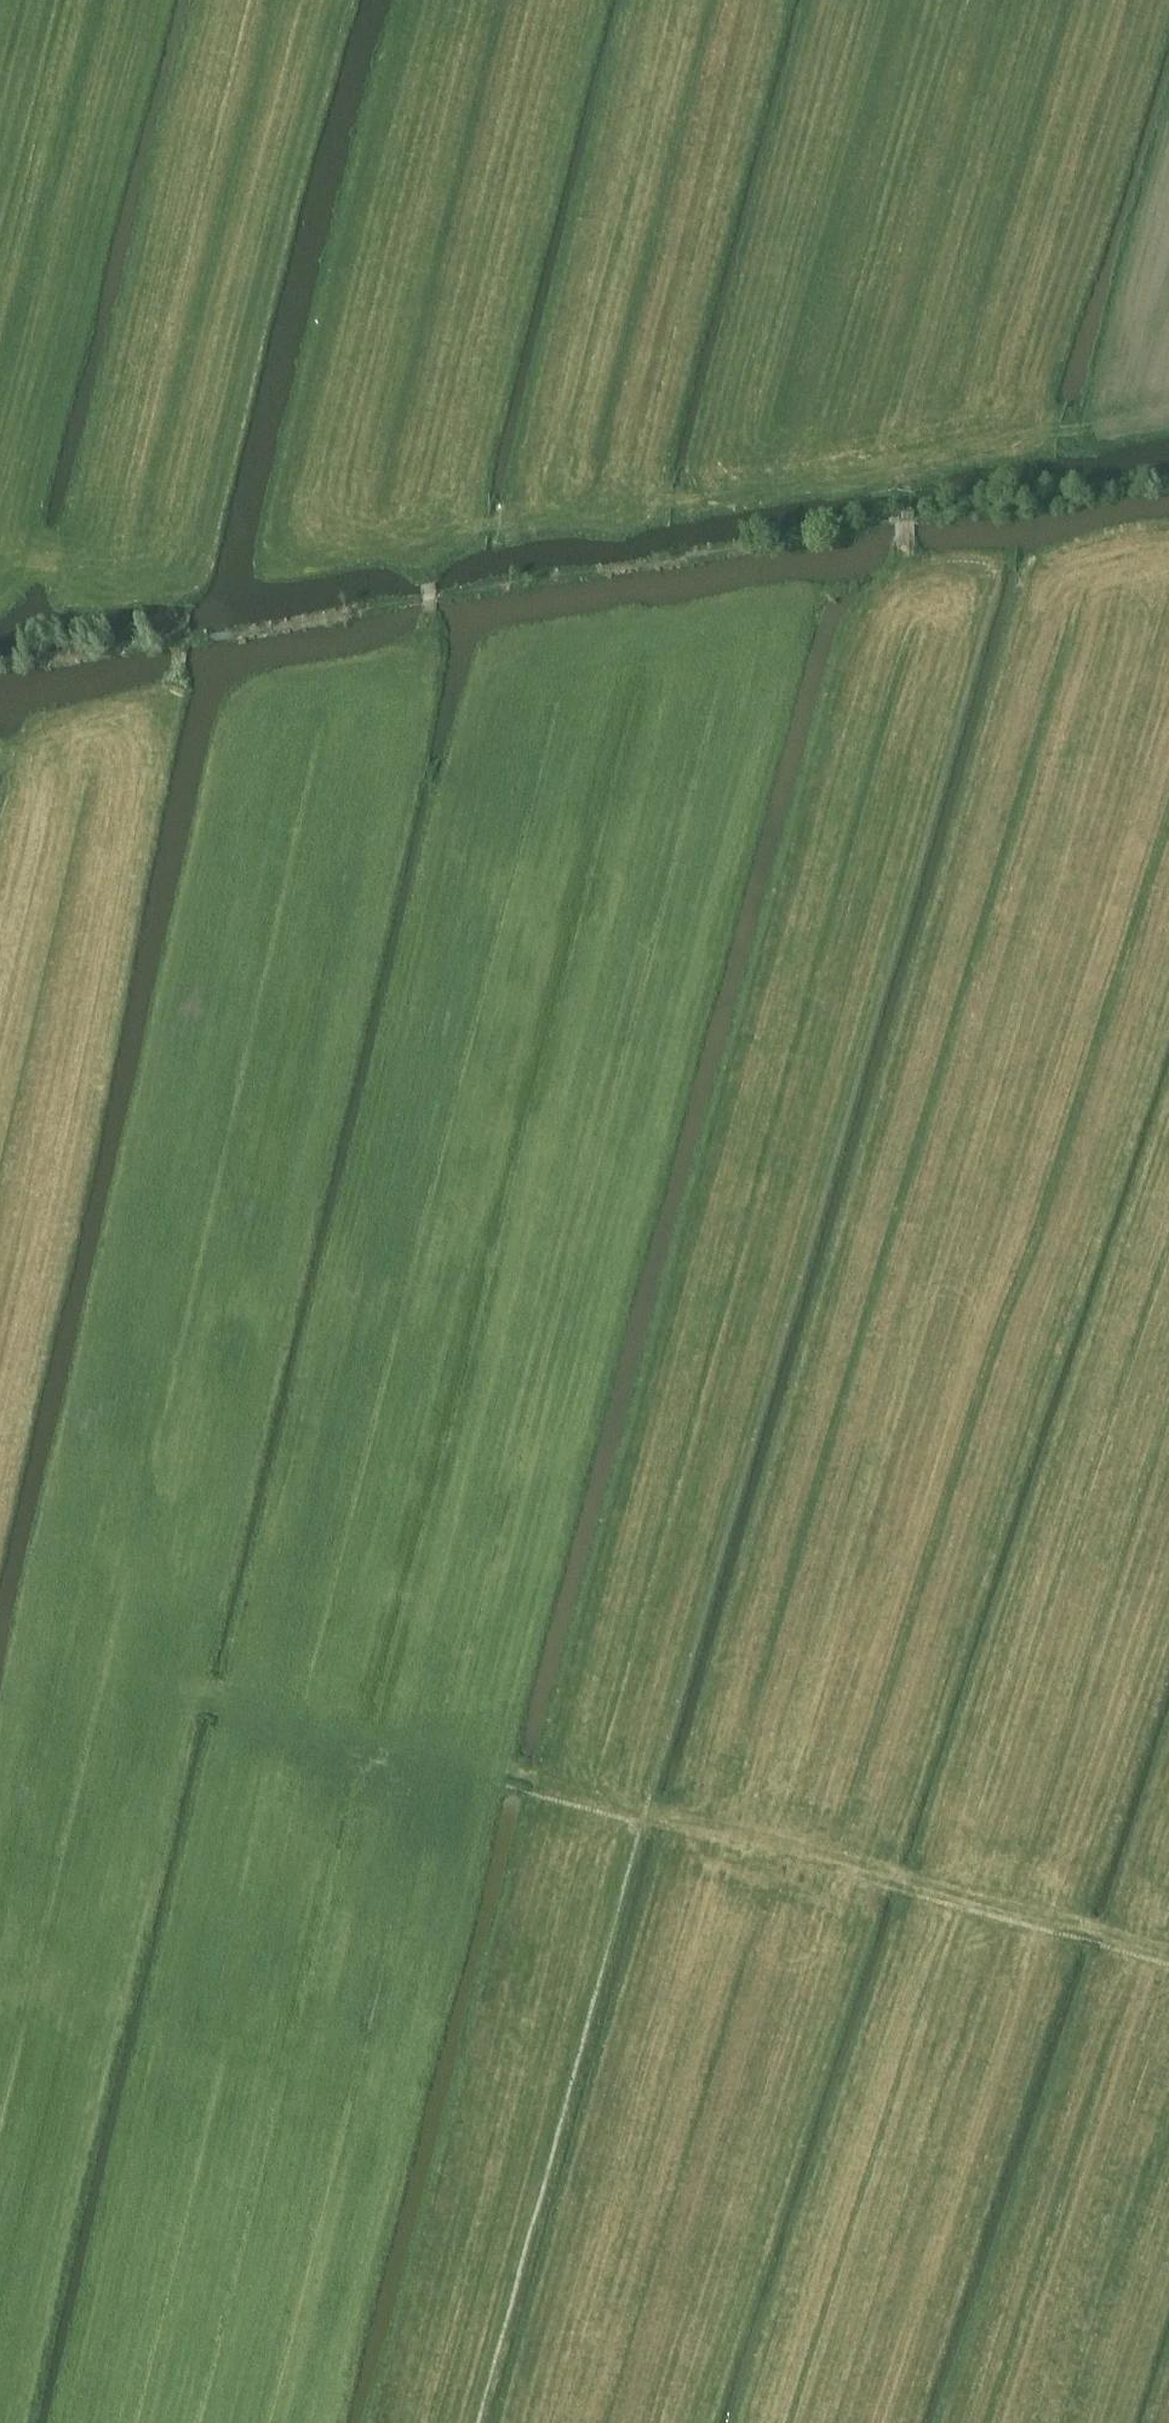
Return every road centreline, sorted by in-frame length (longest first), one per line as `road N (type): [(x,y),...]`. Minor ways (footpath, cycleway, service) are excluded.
road 1 (track): [(1168,1958),(1091,1930),(183,1704)]
road 2 (track): [(1168,2141),(1085,2422)]

